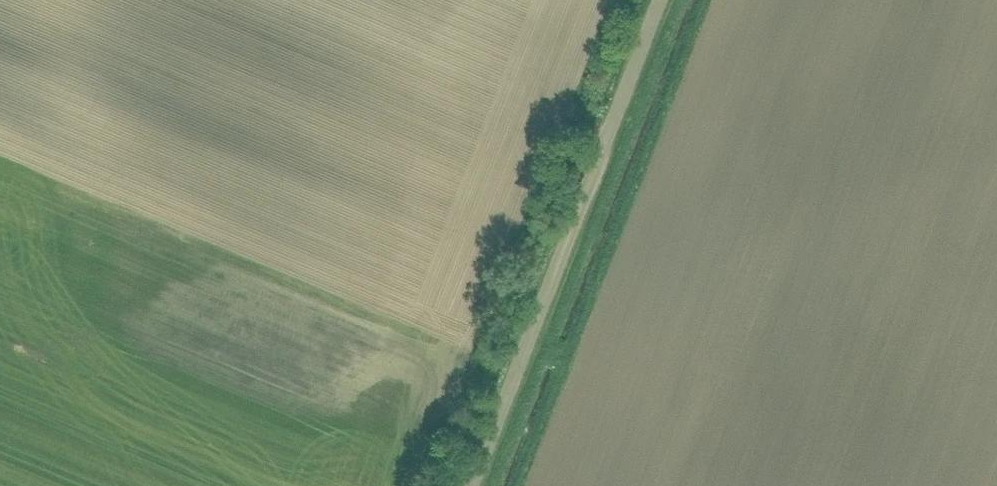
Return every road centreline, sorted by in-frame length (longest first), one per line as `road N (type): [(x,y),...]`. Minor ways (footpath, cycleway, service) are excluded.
road 1 (unclassified): [(477,485),(667,0)]

